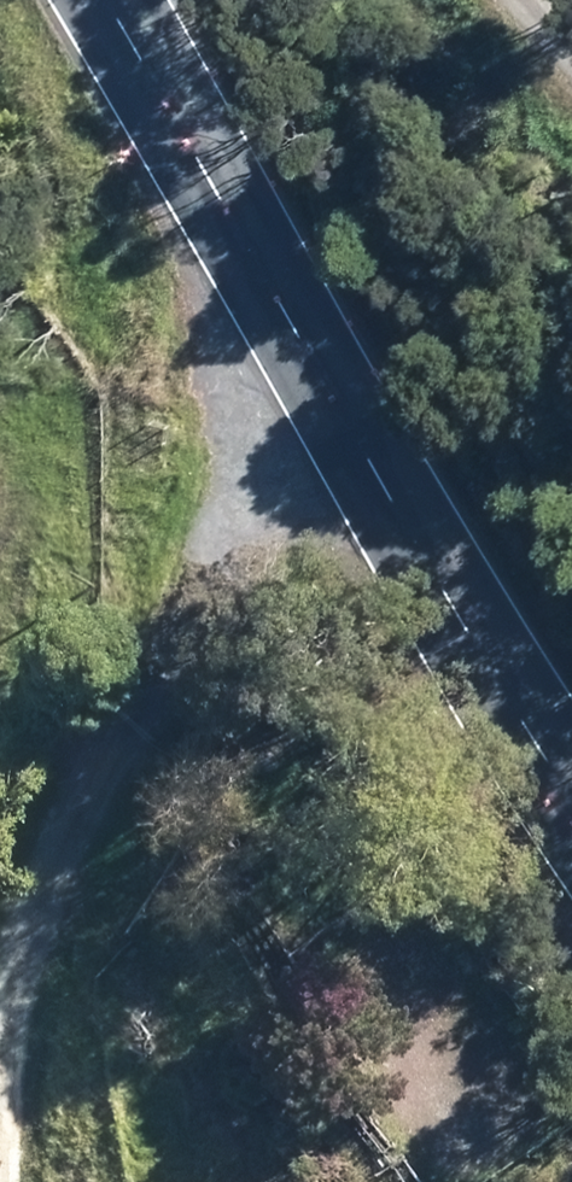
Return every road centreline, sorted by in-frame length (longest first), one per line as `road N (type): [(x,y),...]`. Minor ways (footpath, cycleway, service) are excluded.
road 1 (primary): [(571,797),(105,0)]
road 2 (track): [(18,1181),(6,1005),(315,365)]

